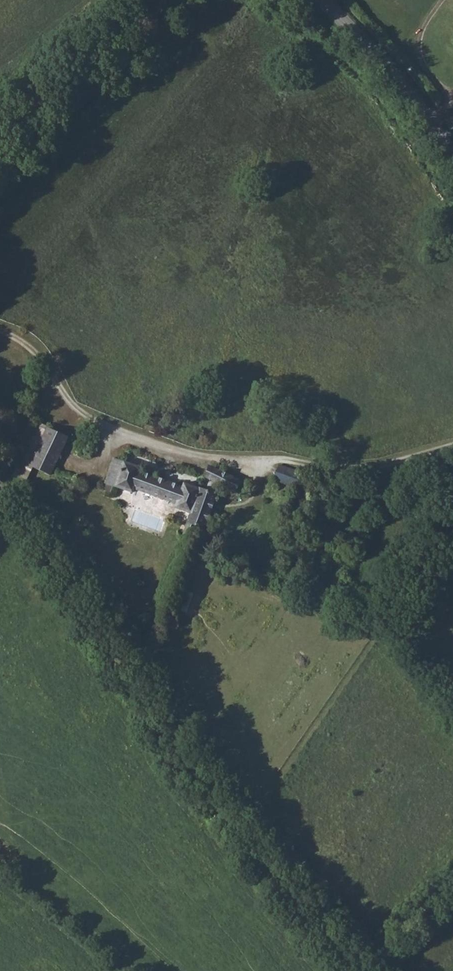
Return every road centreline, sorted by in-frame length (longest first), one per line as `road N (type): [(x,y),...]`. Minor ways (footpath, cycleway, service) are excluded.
road 1 (tertiary): [(0,152),(154,0)]
road 2 (tertiary): [(324,0),(452,153)]

